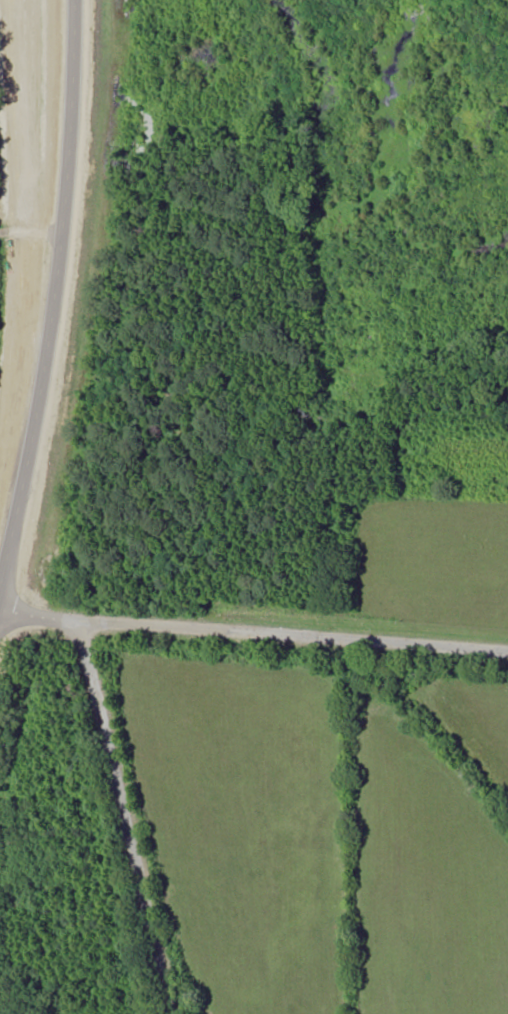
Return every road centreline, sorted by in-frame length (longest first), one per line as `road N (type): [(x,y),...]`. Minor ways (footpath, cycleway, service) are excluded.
road 1 (secondary): [(0,634),(26,445),(22,0)]
road 2 (residential): [(507,661),(82,628),(1,631)]
road 3 (residential): [(177,1013),(82,628)]

